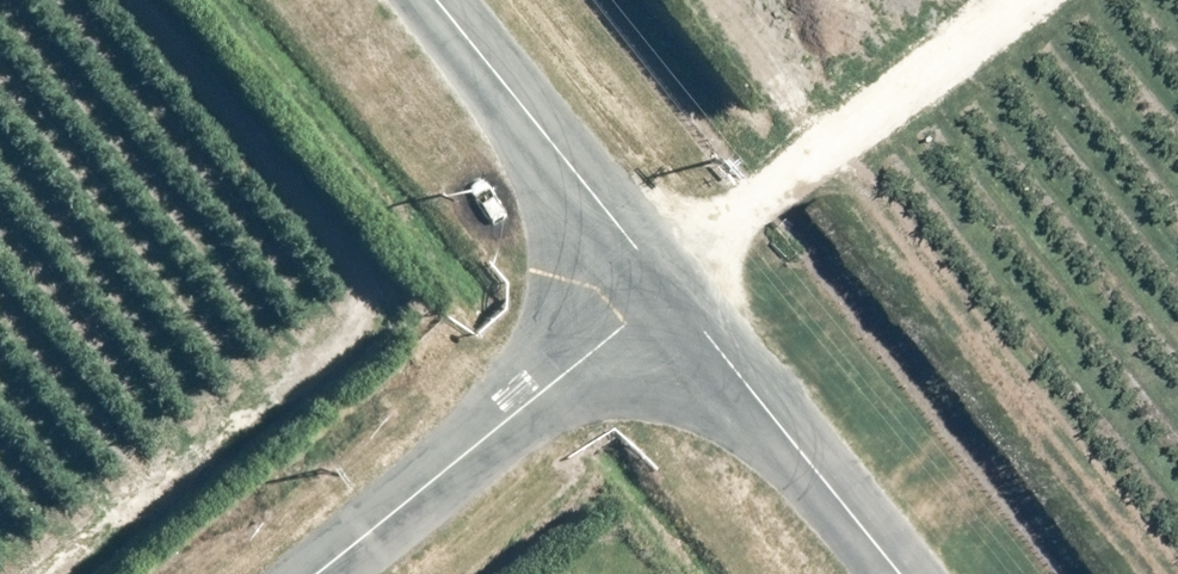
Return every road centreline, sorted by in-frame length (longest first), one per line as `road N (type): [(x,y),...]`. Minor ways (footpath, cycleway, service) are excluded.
road 1 (unclassified): [(667,295),(319,573)]
road 2 (unclassified): [(667,295),(427,0)]
road 3 (unclassified): [(893,573),(667,295)]

